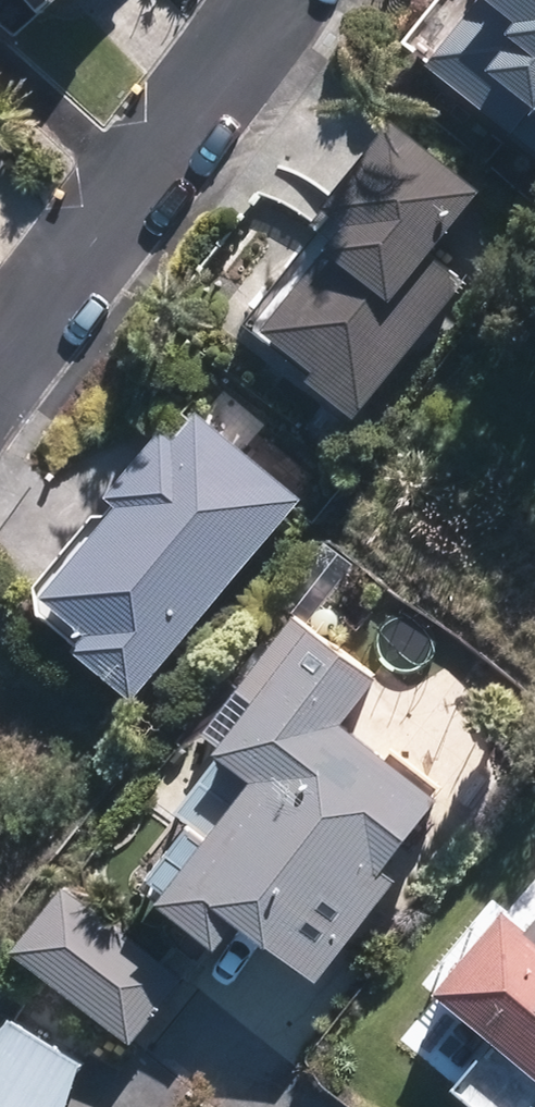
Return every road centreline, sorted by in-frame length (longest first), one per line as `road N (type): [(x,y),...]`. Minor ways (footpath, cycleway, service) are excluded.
road 1 (residential): [(0,326),(268,0)]

